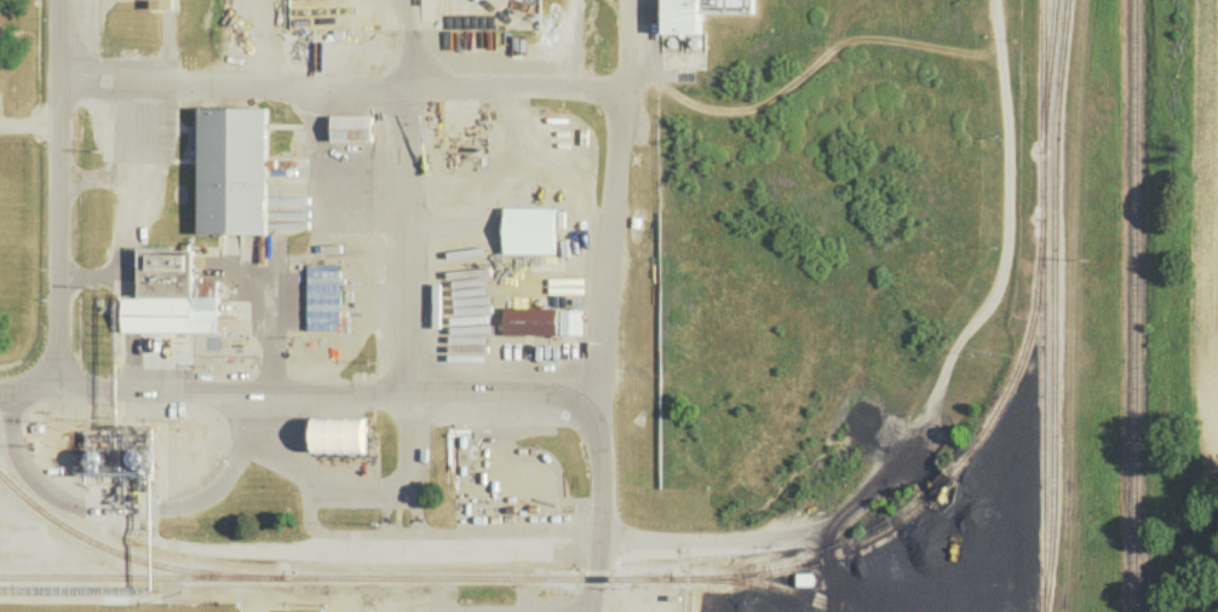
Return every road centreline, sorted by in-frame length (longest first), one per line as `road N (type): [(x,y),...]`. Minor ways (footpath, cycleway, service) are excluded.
road 1 (residential): [(56,391),(540,398),(568,409),(599,458),(588,611)]
road 2 (residential): [(56,0),(56,391)]

